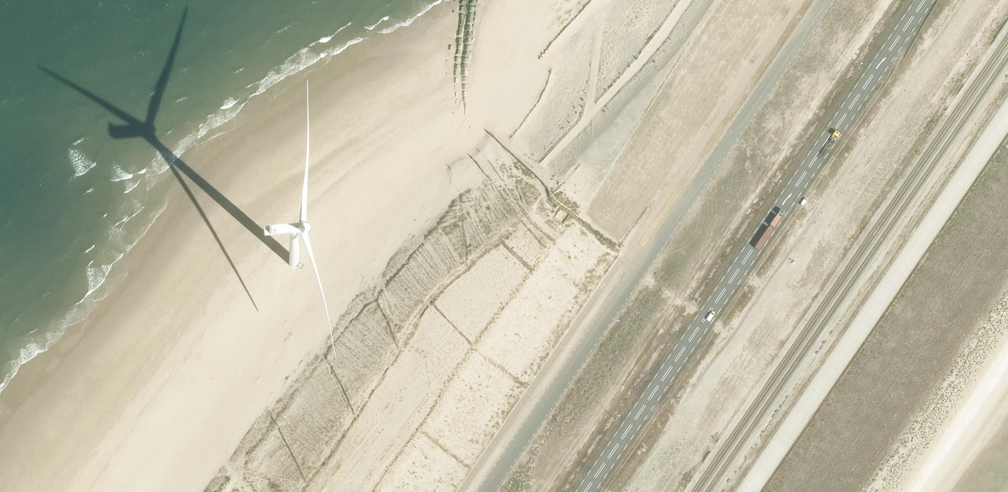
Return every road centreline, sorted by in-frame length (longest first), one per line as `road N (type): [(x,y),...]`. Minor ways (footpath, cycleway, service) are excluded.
road 1 (unclassified): [(827,0),(487,491)]
road 2 (secondary): [(926,0),(586,491)]
road 3 (unclassified): [(792,491),(1007,180)]

